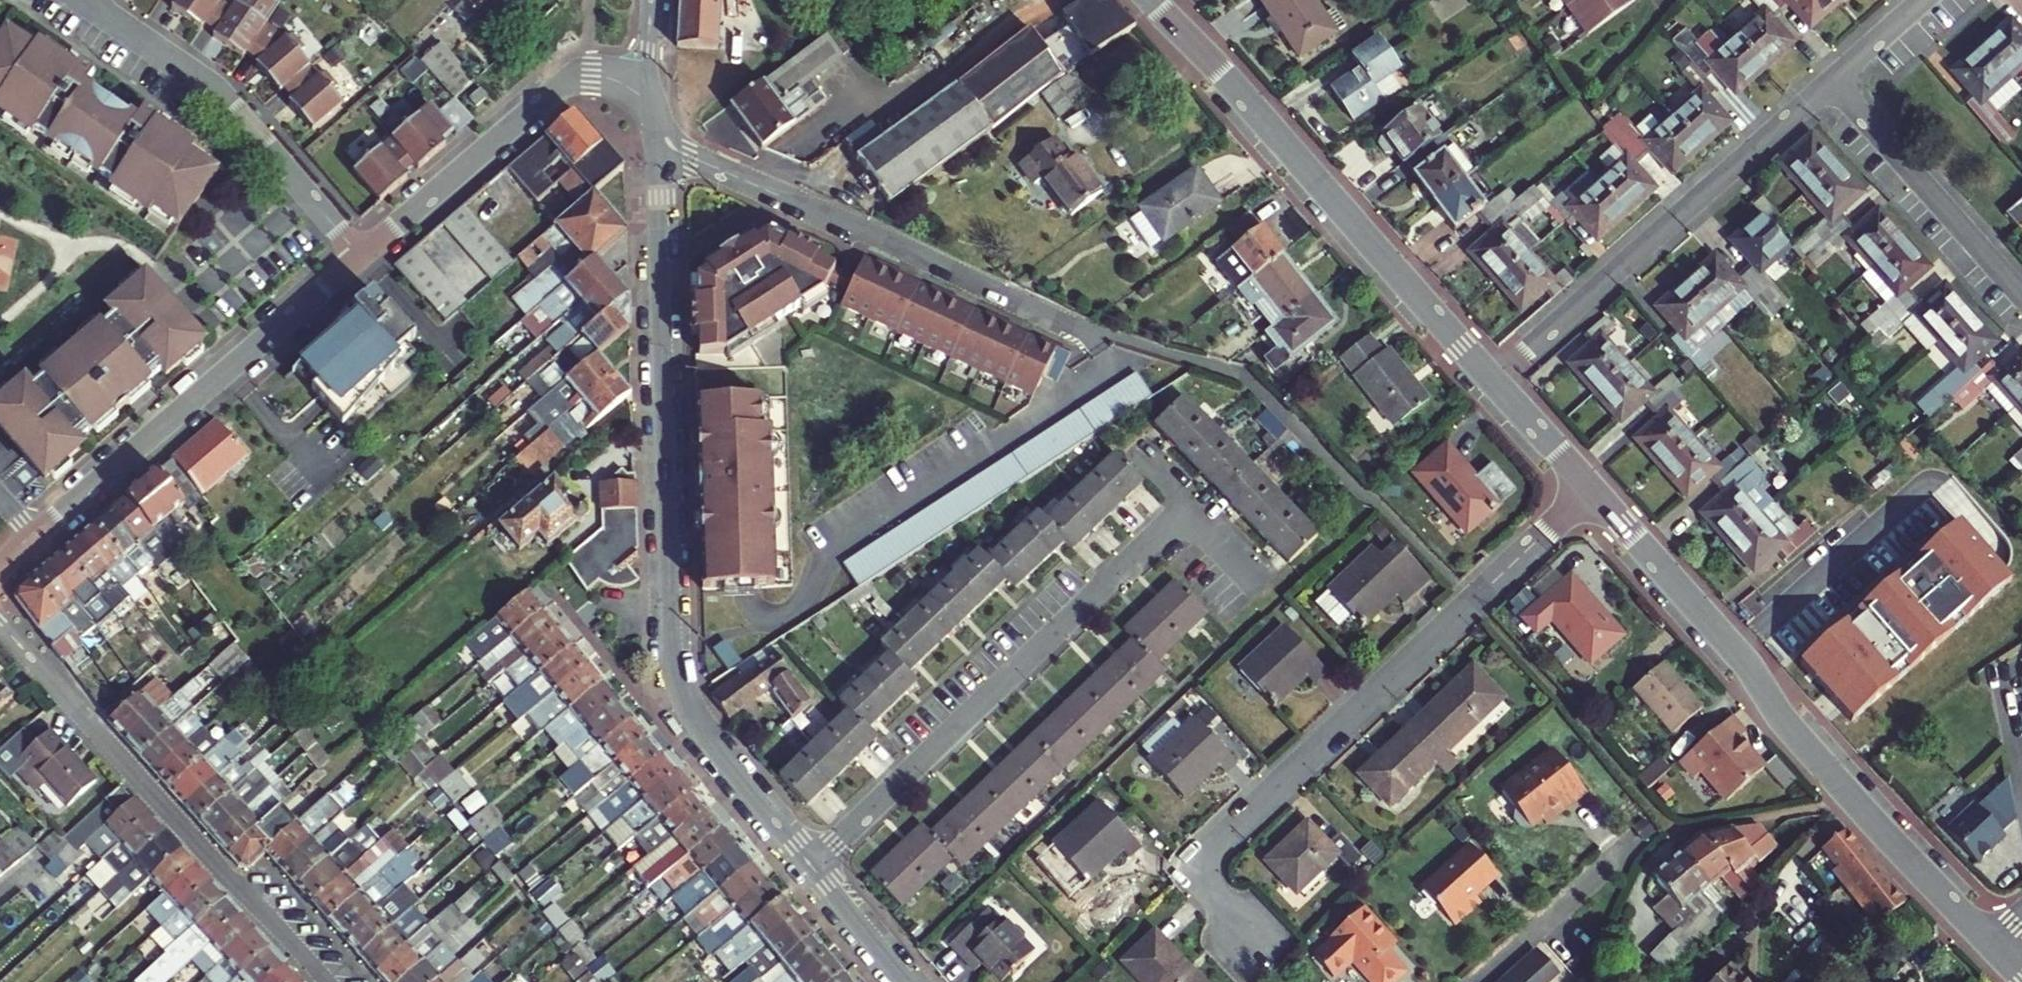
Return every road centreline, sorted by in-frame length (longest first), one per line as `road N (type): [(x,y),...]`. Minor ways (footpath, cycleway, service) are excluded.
road 1 (residential): [(812,867),(696,719),(677,672),(655,140)]
road 2 (residential): [(1264,952),(1207,882),(1215,847),(1588,491)]
road 3 (tertiary): [(1996,944),(1588,491)]
road 4 (residential): [(812,867),(1189,507)]
road 5 (tertiary): [(1492,382),(1150,0)]
road 6 (residential): [(0,624),(326,981)]
road 7 (residential): [(360,256),(0,569)]
road 8 (residential): [(655,140),(1089,328)]
road 9 (residential): [(1492,382),(1832,82)]
road 10 (residential): [(360,256),(225,96),(79,0)]
road 11 (residential): [(652,85),(583,78),(559,86),(360,256)]
road 12 (residential): [(1832,82),(2021,295)]
road 13 (residential): [(1474,981),(1632,846)]
road 14 (residential): [(908,981),(812,867)]
road 15 (tertiary): [(1588,491),(1492,382)]
road 16 (residential): [(1832,82),(1925,0)]

